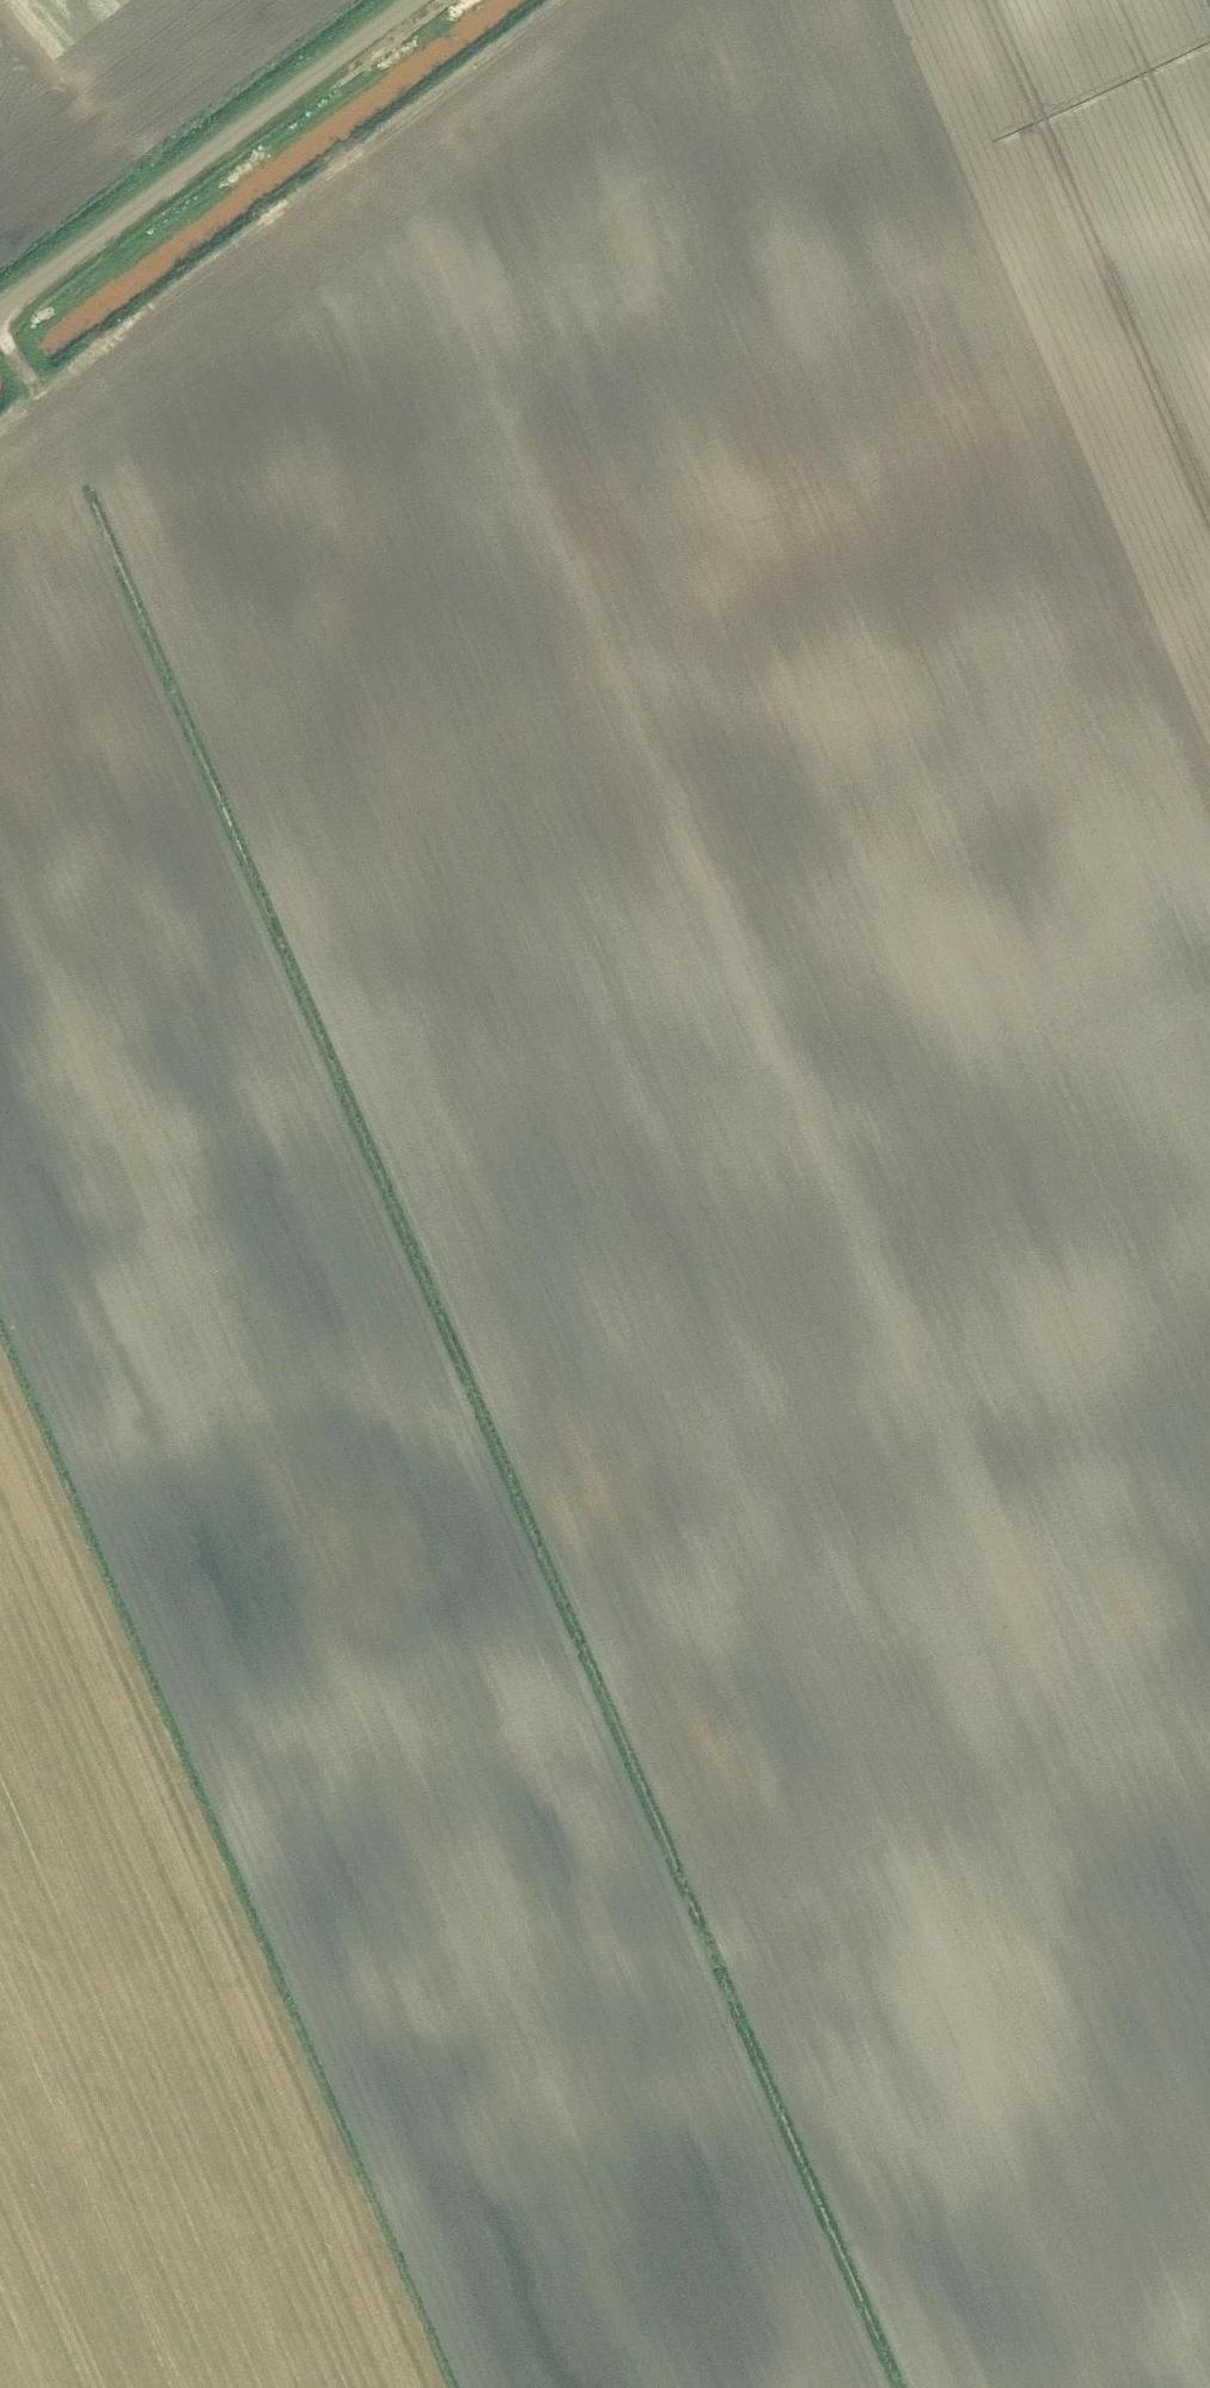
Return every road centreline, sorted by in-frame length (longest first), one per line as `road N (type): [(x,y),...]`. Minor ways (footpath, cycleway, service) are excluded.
road 1 (unclassified): [(0,306),(410,0)]

